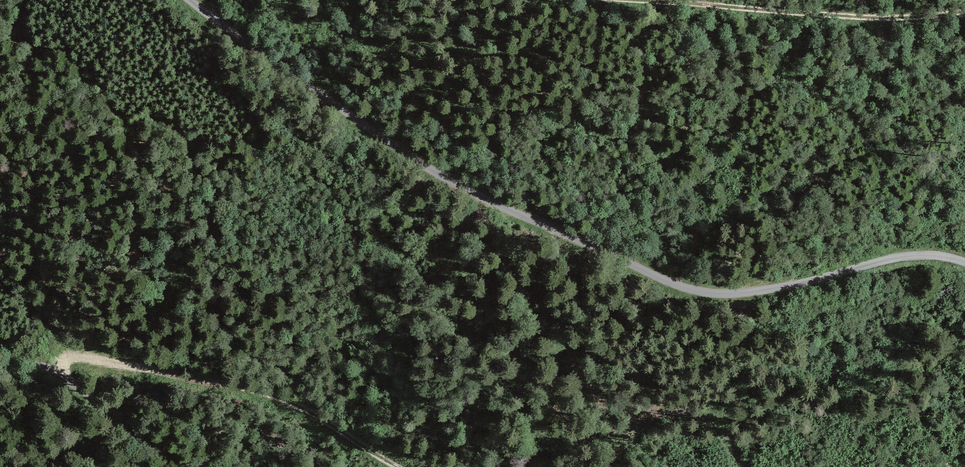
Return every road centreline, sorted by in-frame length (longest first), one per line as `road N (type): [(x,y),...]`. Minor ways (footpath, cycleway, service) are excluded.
road 1 (unclassified): [(964,259),(913,256),(779,287),(659,285),(426,165),(304,89),(190,0)]
road 2 (track): [(53,373),(81,357),(254,390),(311,412),(405,466)]
road 3 (track): [(589,0),(847,15),(964,12)]
road 4 (unclassified): [(0,340),(190,466)]

